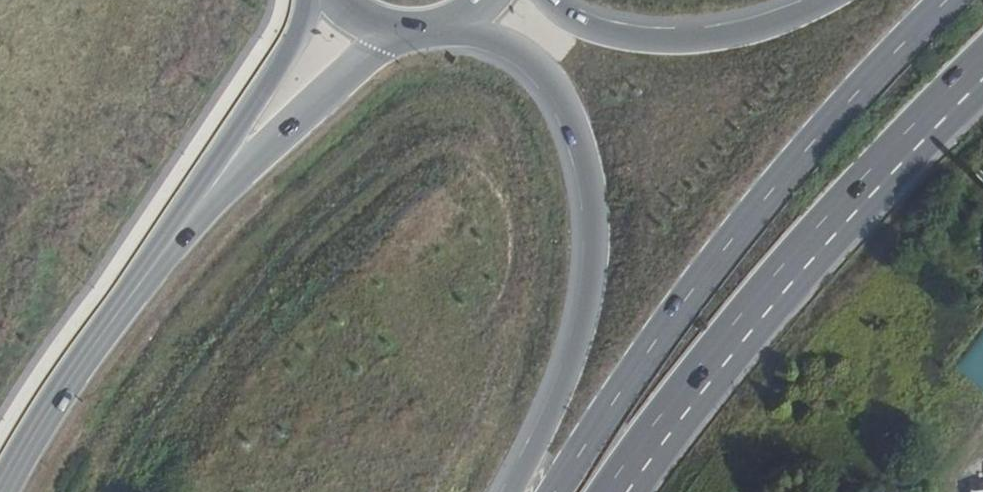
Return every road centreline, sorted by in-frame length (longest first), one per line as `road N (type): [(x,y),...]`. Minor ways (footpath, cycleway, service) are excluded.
road 1 (trunk): [(945,0),(849,99),(638,352),(547,491)]
road 2 (trunk): [(617,491),(779,278),(982,56)]
road 3 (trunk): [(450,26),(510,42),(557,81),(593,183),(596,240),(587,310),(571,364),(505,491)]
road 4 (secondary): [(0,491),(86,351),(204,199)]
road 5 (trunk): [(827,0),(763,27),(670,40),(592,27),(547,0)]
road 6 (secondary): [(204,199),(399,32)]
road 7 (secondary): [(312,0),(204,199)]

